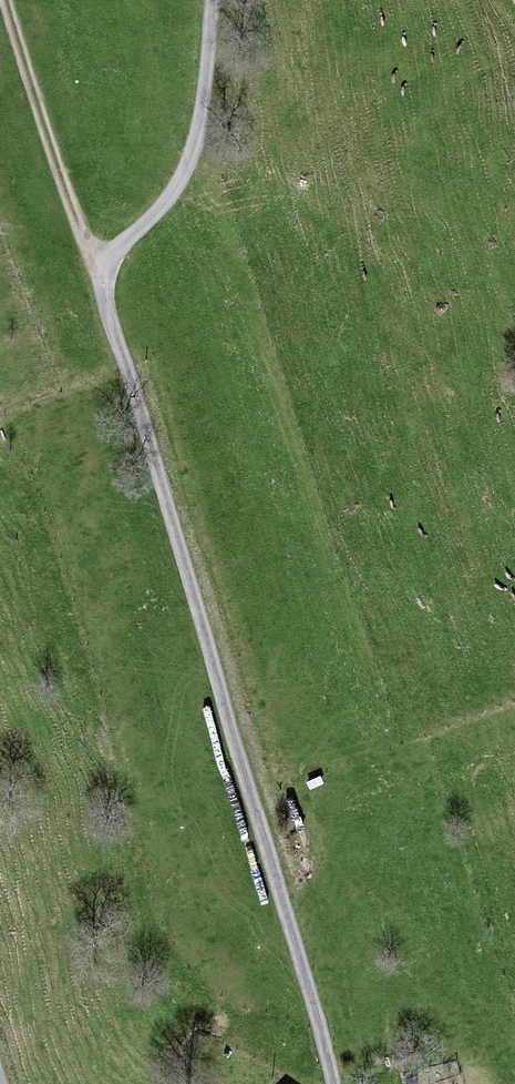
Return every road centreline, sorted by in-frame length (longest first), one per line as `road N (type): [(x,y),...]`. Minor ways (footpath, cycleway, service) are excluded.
road 1 (unclassified): [(212,0),(206,124),(166,206),(111,257),(114,304),(330,1083)]
road 2 (track): [(111,257),(93,243),(12,0)]

